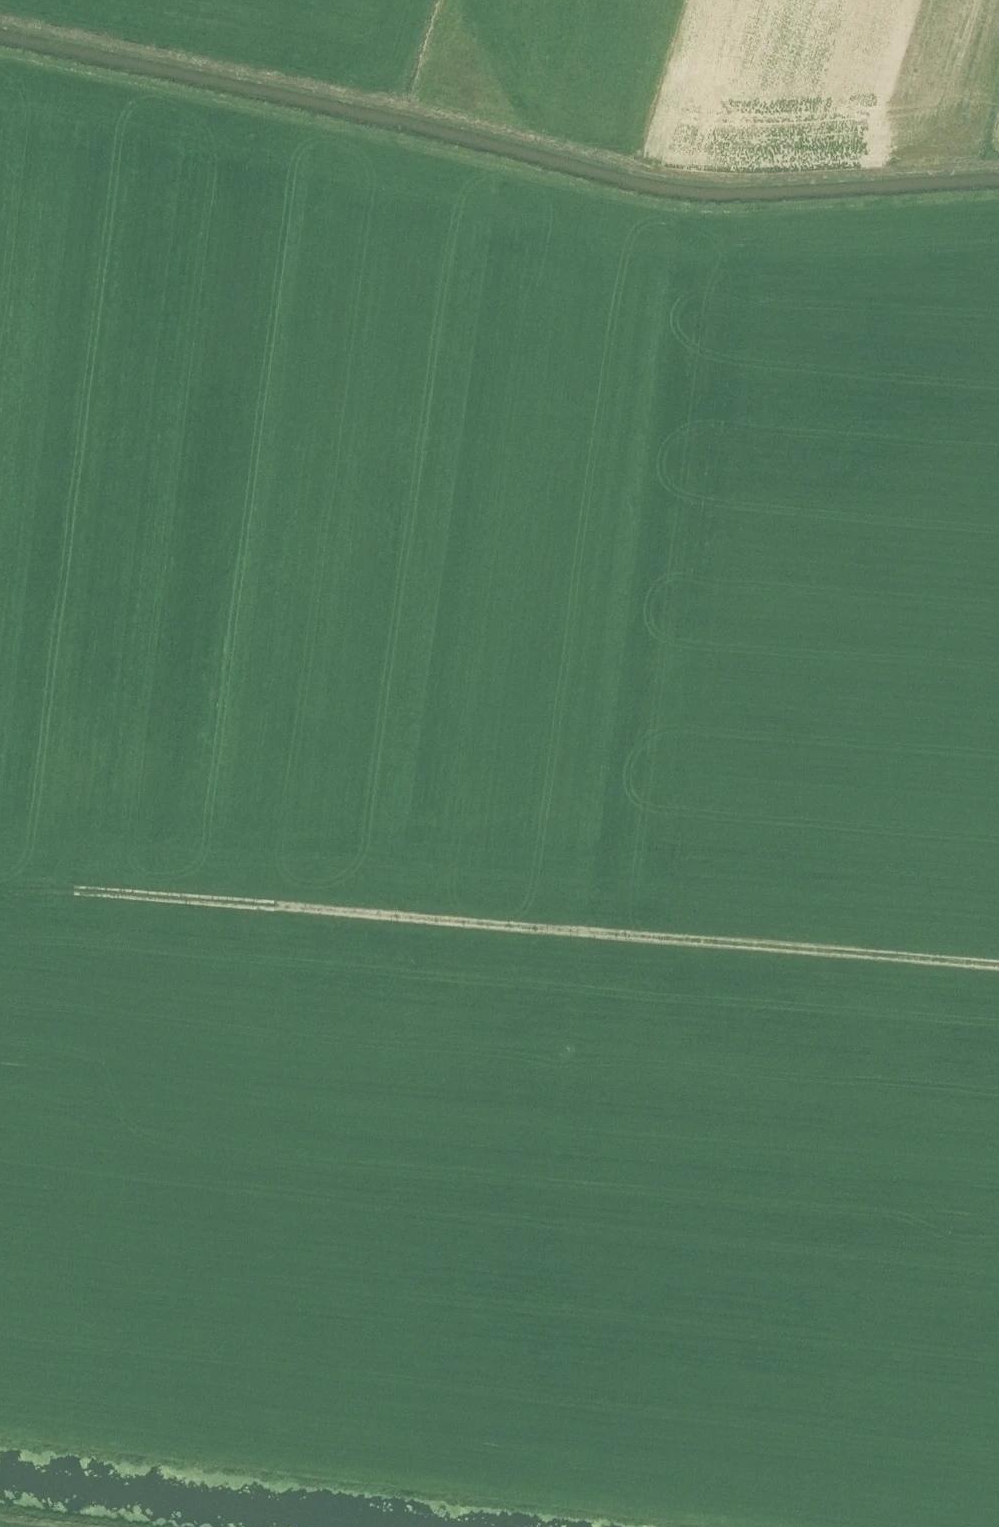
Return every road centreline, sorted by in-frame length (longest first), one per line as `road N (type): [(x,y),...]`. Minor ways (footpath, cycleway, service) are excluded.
road 1 (track): [(998,963),(0,889)]

